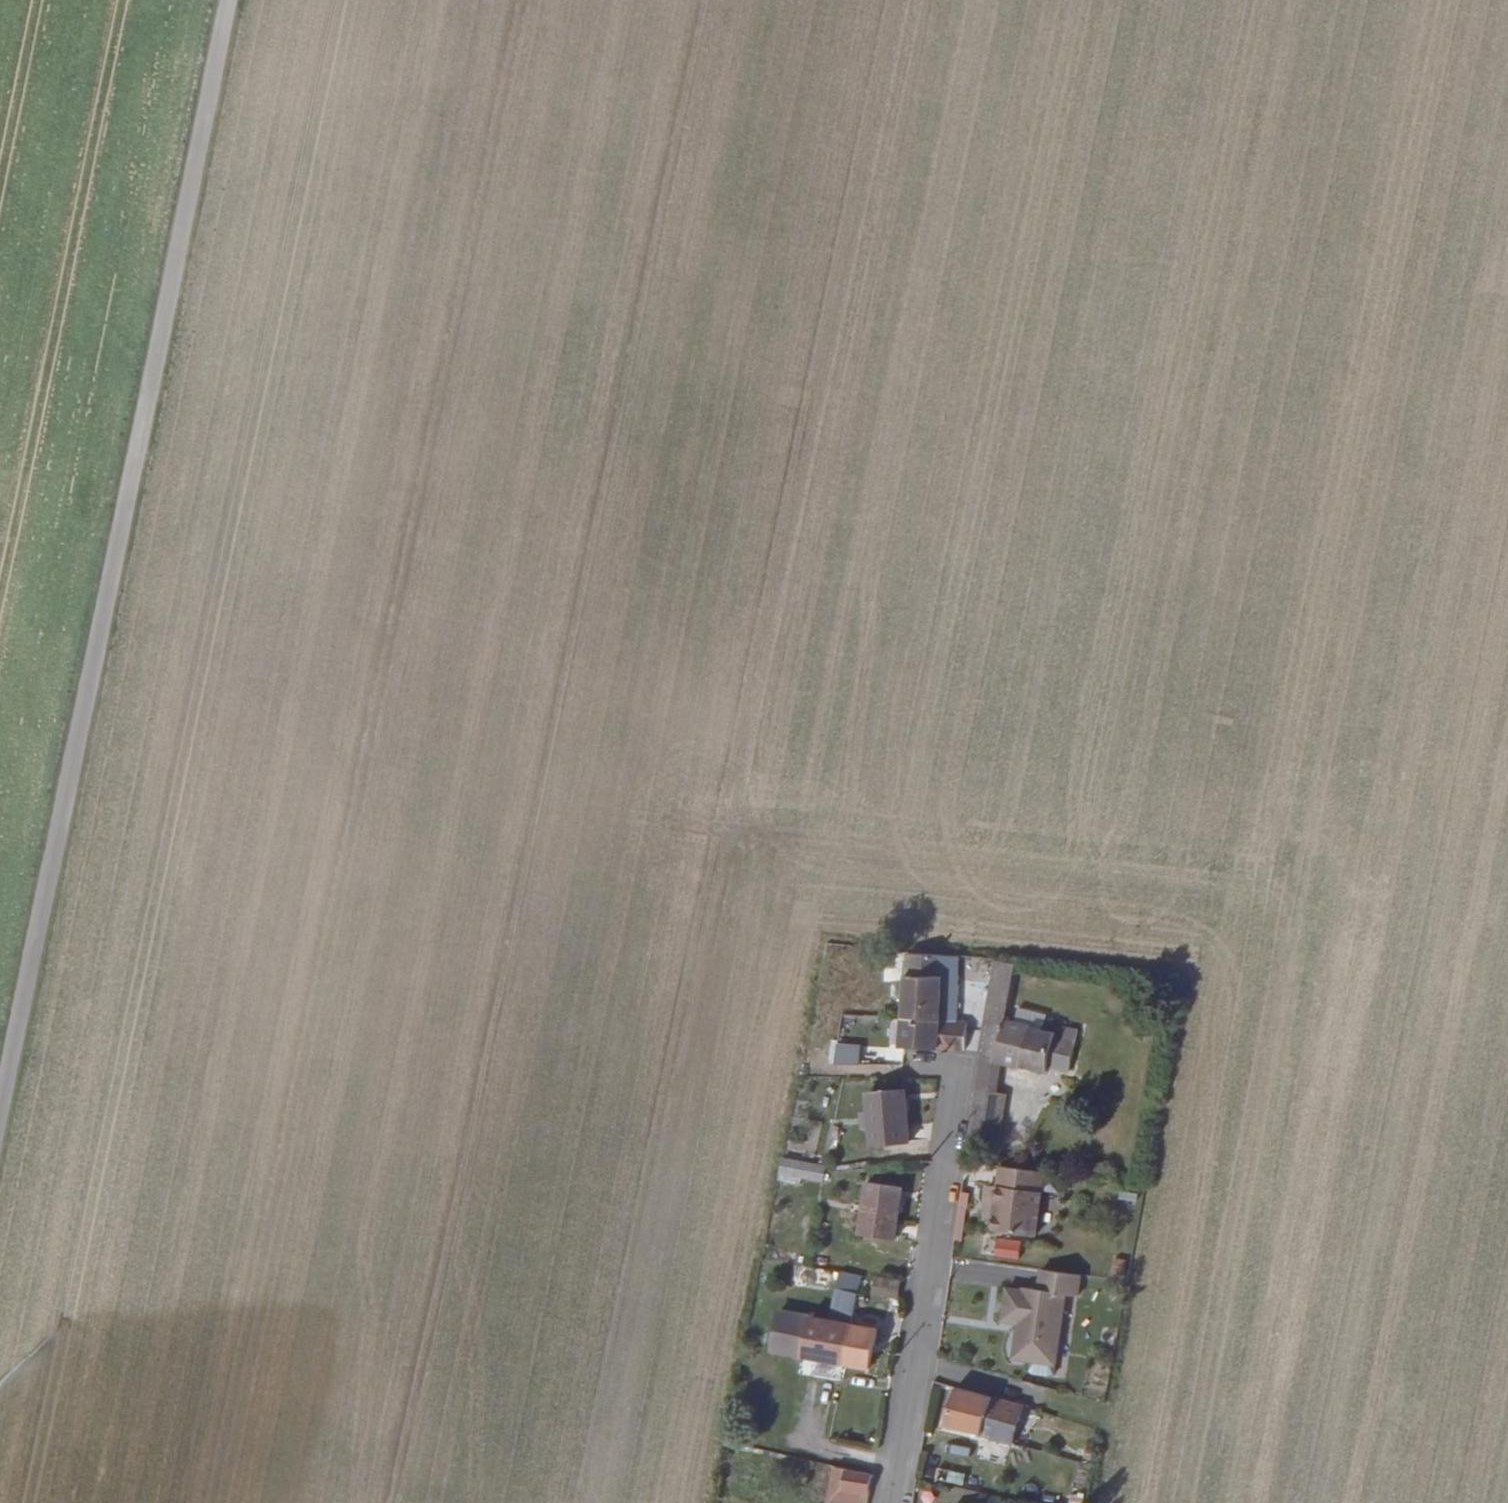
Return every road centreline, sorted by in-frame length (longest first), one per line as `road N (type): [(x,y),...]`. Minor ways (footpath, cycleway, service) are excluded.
road 1 (unclassified): [(0,1109),(233,0)]
road 2 (residential): [(894,1502),(965,1067)]

